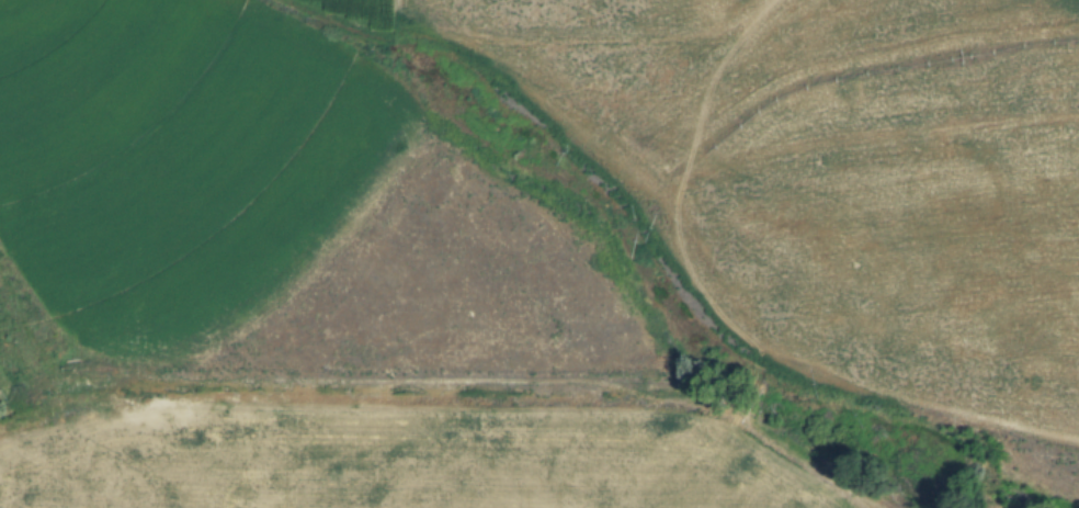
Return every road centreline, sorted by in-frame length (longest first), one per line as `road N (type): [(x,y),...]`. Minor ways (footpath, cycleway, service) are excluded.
road 1 (track): [(0,289),(55,377),(143,372),(680,384),(716,397),(883,507)]
road 2 (track): [(87,424),(172,448),(650,443),(722,464),(742,507)]
road 3 (track): [(774,0),(667,100),(649,139),(666,173)]

